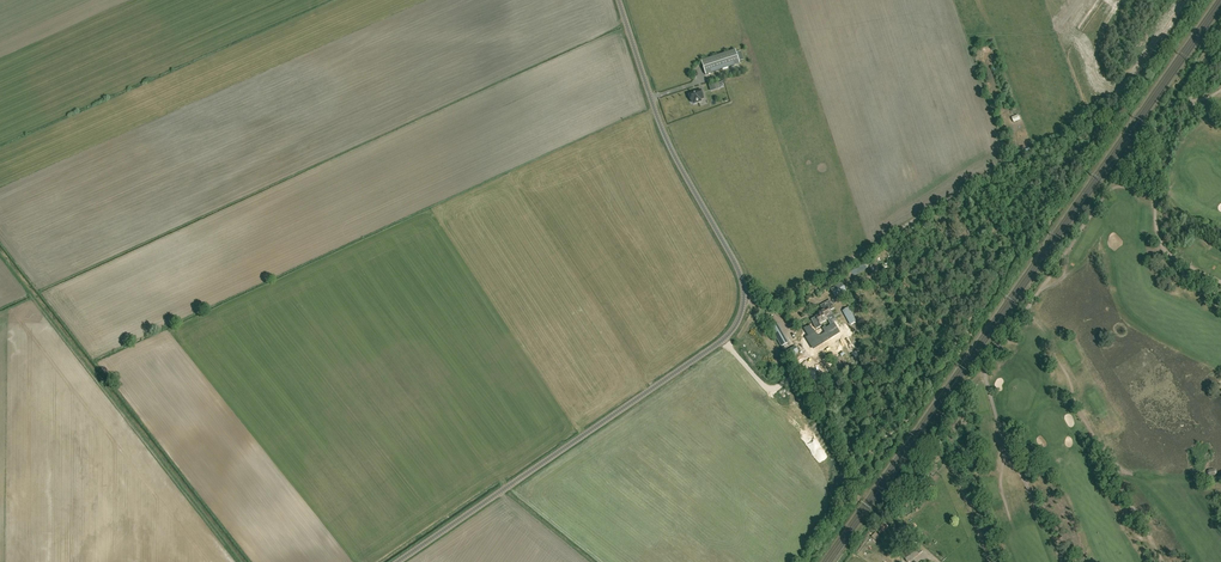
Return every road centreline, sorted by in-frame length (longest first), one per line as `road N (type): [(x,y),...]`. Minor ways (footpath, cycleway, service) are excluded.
road 1 (unclassified): [(398,561),(717,344),(741,316),(738,269),(665,136),(619,0)]
road 2 (track): [(744,298),(767,311),(1006,163)]

